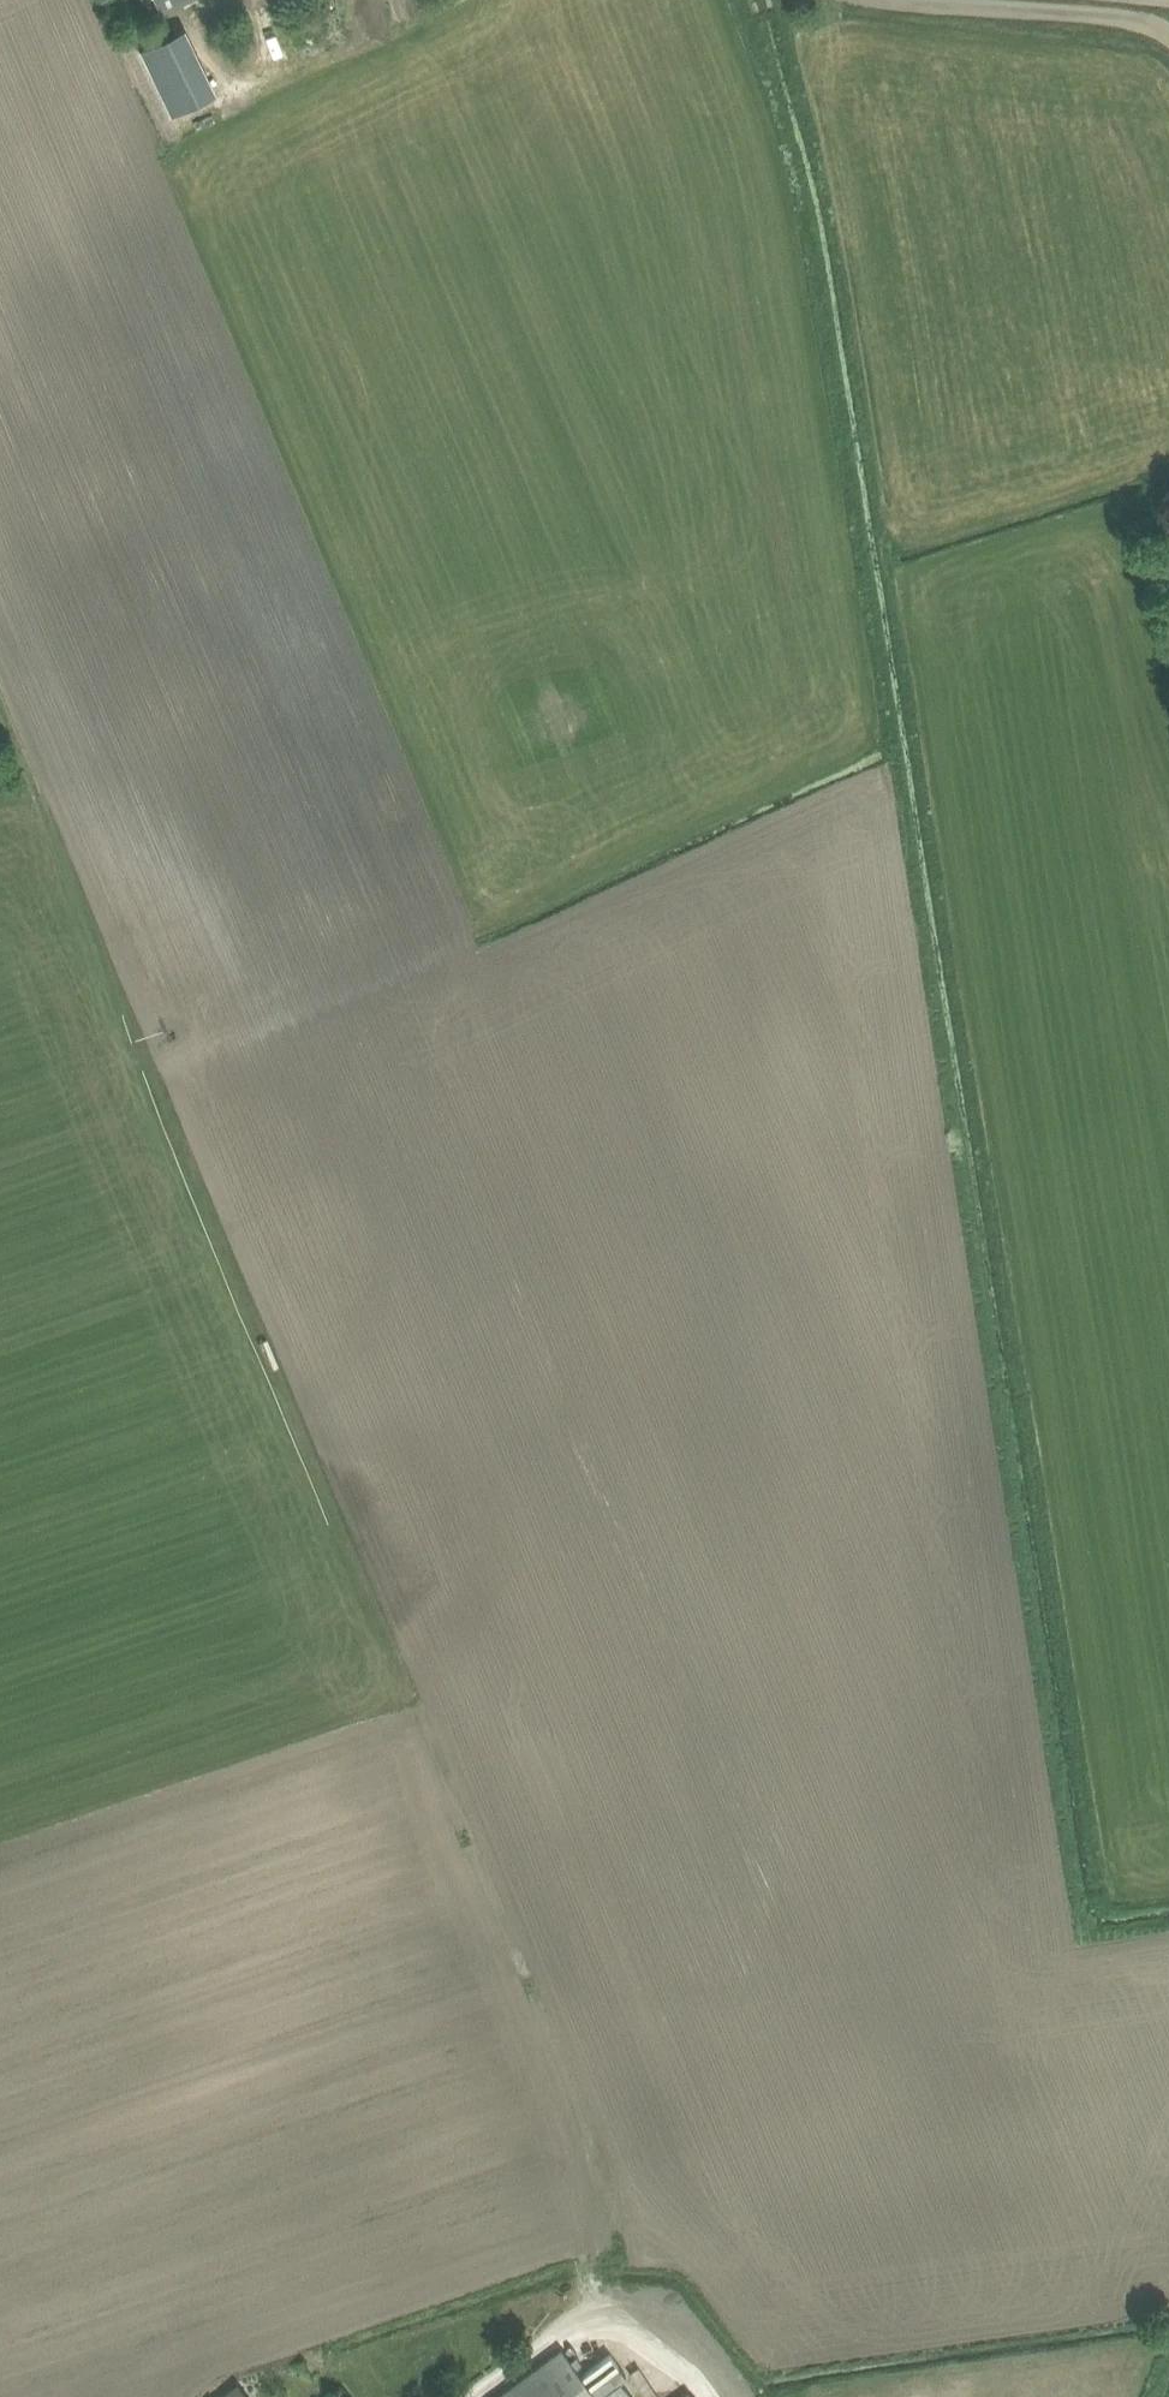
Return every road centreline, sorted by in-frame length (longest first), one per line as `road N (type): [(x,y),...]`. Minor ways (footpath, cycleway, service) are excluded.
road 1 (unclassified): [(1168,32),(1121,15),(930,0)]

